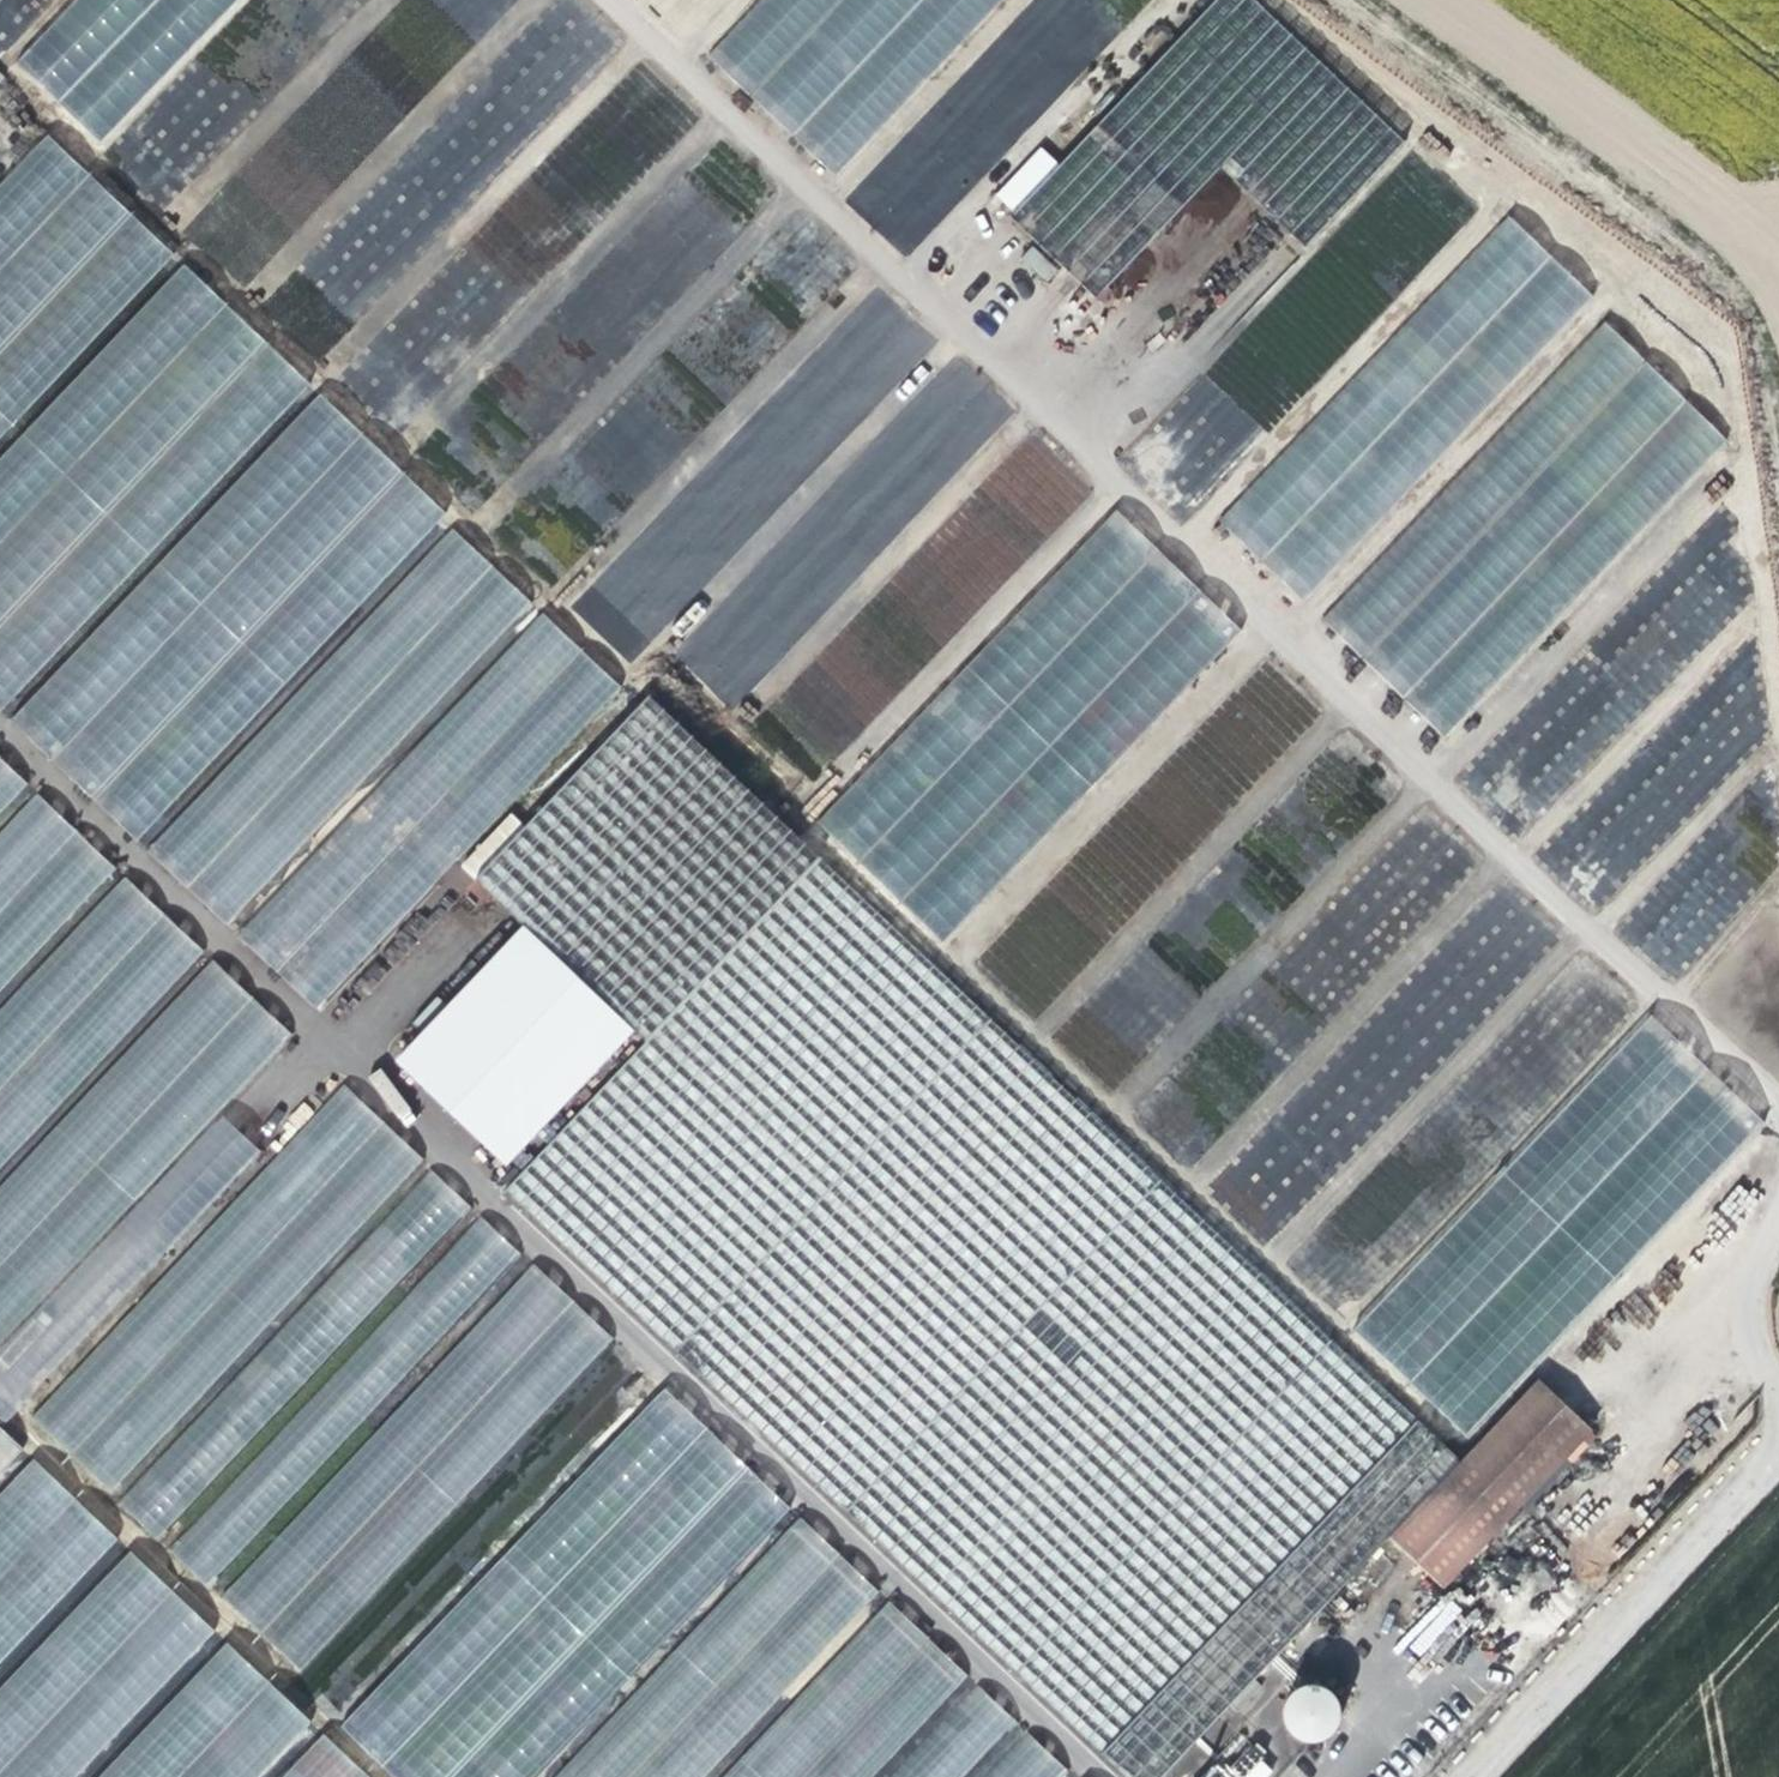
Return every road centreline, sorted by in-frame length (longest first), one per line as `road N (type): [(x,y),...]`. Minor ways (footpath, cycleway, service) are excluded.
road 1 (track): [(1778,385),(1766,251),(1411,0)]
road 2 (unclassified): [(1778,1458),(1474,1776)]

